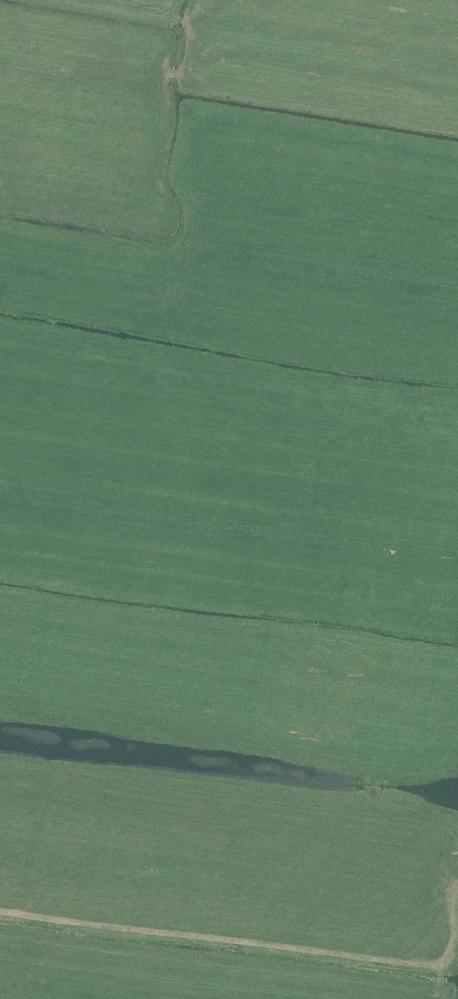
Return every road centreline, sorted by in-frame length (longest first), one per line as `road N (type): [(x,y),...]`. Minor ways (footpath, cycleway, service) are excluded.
road 1 (track): [(0,914),(420,969),(444,966),(457,952),(457,886)]

